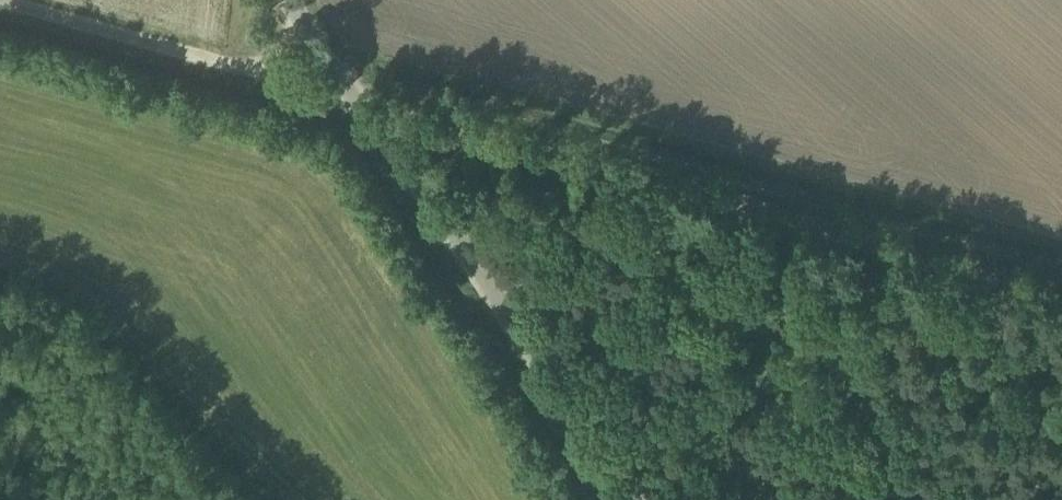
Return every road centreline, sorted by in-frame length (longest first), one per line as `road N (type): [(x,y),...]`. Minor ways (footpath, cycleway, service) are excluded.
road 1 (track): [(1061,302),(360,104)]
road 2 (unclassified): [(628,499),(360,104)]
road 3 (unclassified): [(265,74),(2,0)]

